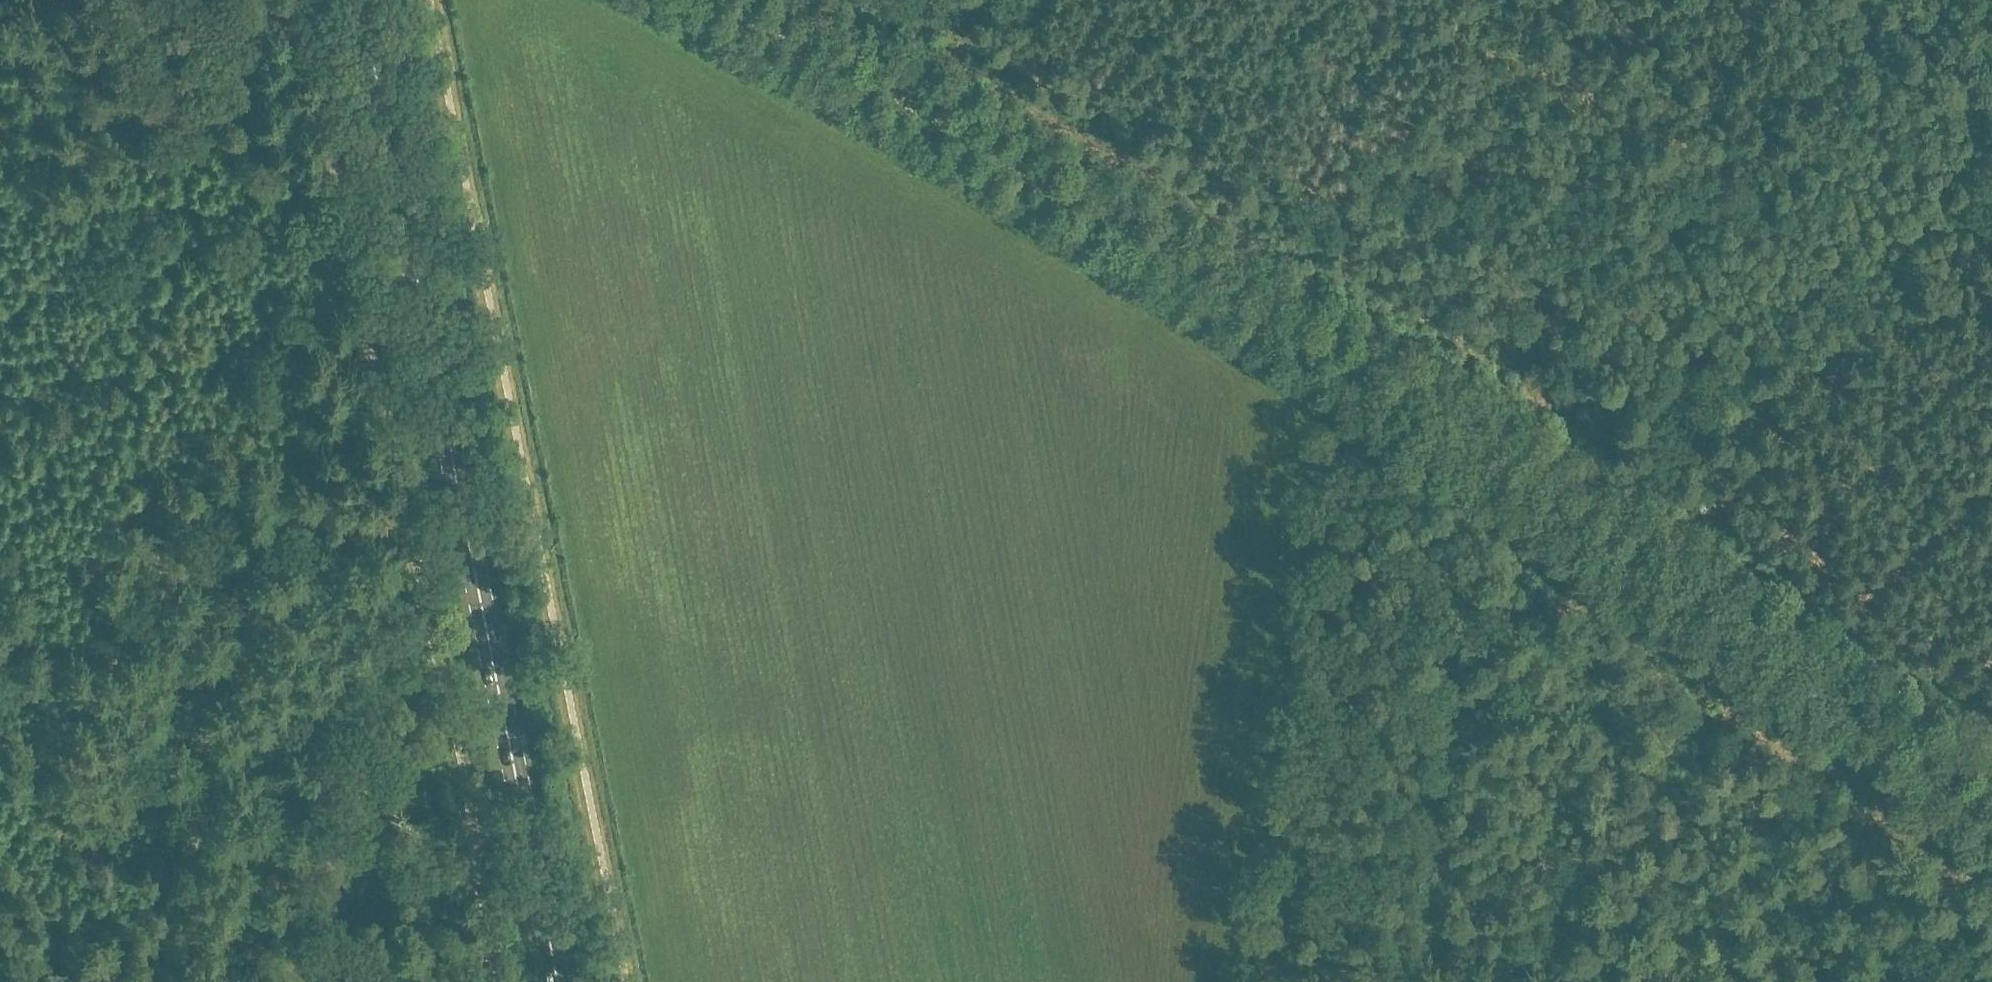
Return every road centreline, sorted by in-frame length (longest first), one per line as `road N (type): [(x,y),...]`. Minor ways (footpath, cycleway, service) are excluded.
road 1 (track): [(1991,804),(1771,638),(1281,308),(738,0)]
road 2 (primary): [(563,981),(368,0)]

